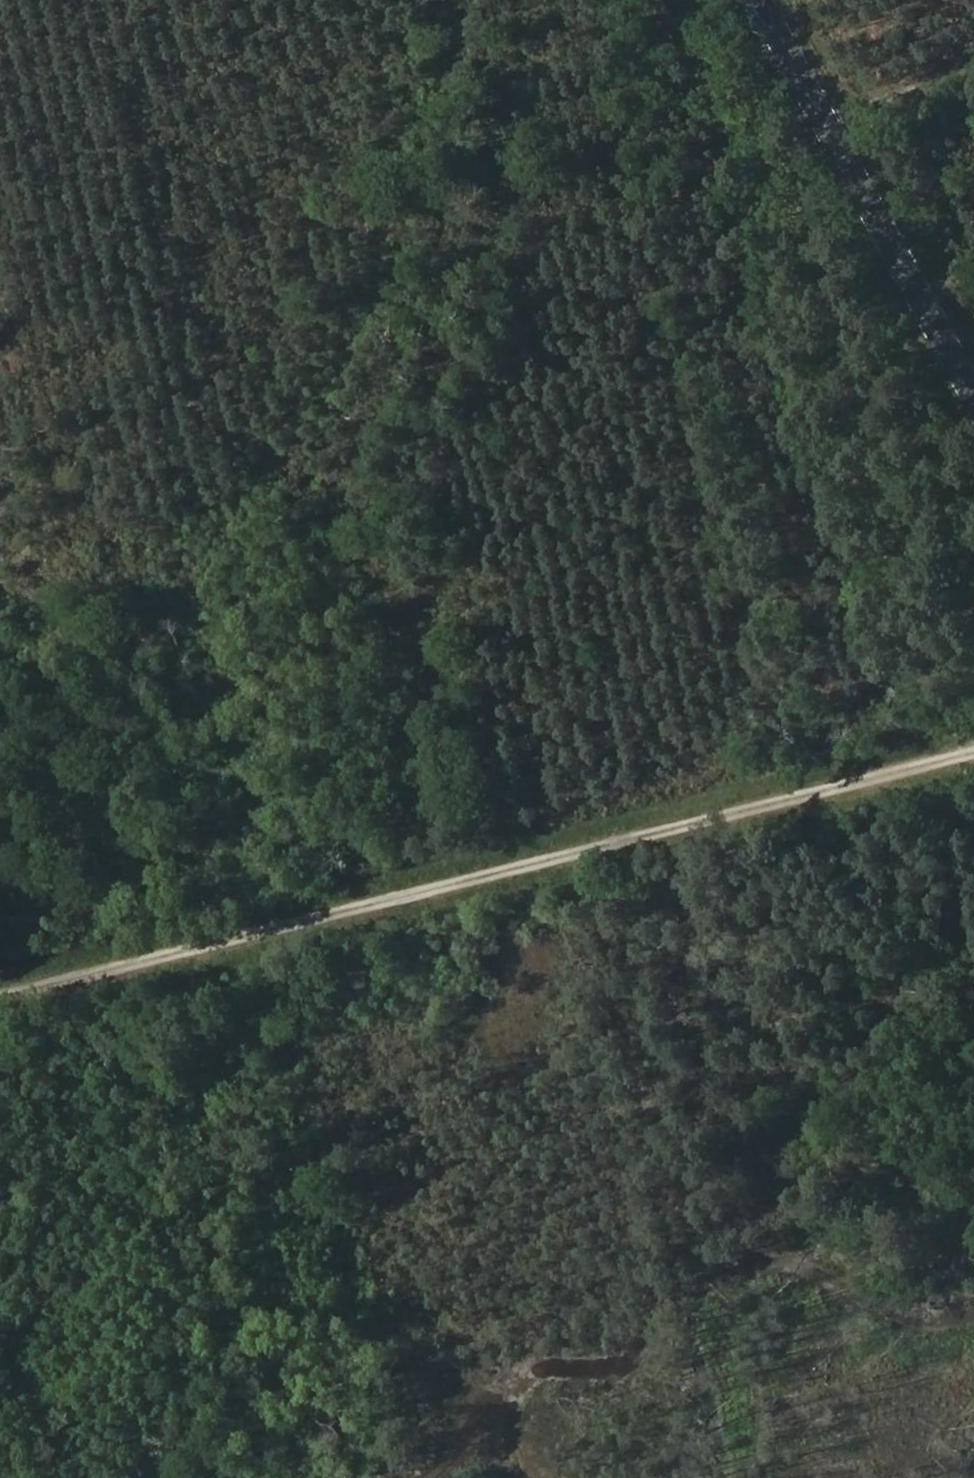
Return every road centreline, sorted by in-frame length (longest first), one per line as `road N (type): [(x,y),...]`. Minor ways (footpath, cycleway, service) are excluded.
road 1 (track): [(0,1014),(715,801),(973,754)]
road 2 (tertiary): [(780,0),(973,364)]

